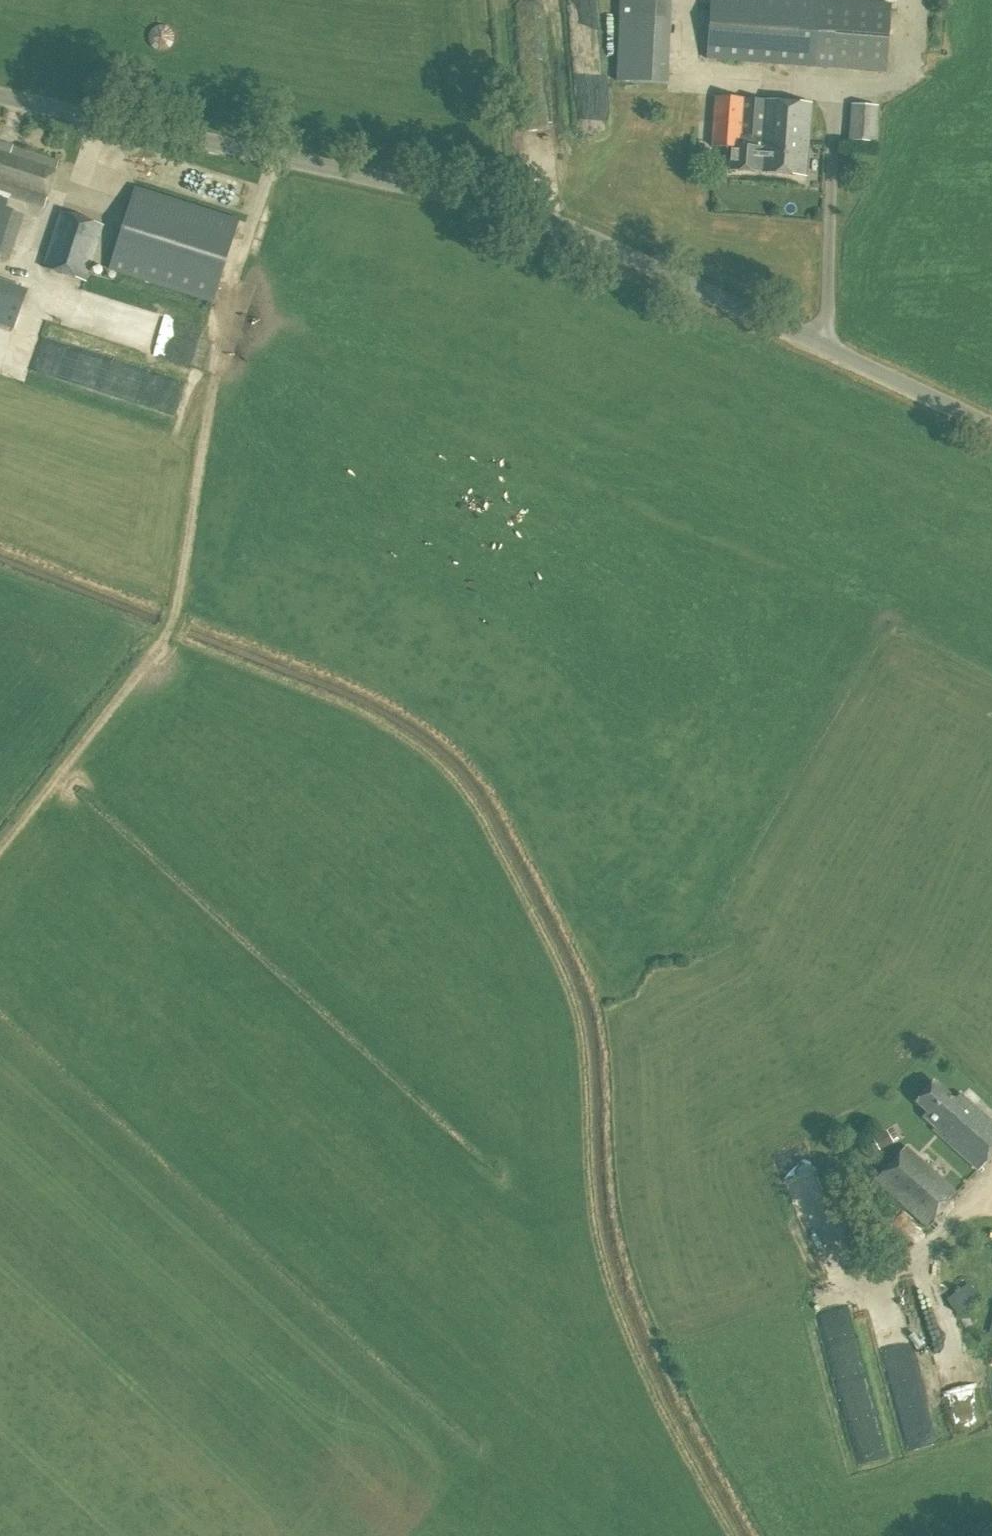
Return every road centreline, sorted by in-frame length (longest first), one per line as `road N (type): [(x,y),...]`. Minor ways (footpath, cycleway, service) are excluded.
road 1 (unclassified): [(991,434),(627,258),(533,223),(0,100)]

